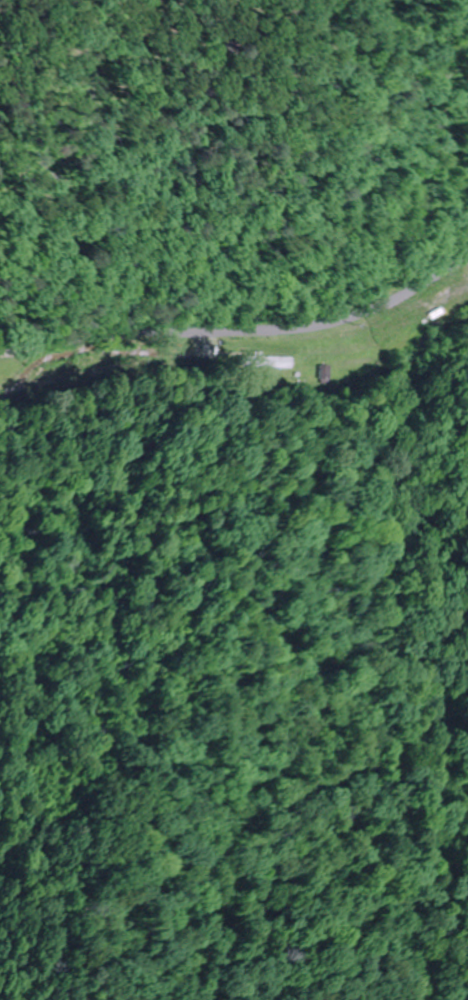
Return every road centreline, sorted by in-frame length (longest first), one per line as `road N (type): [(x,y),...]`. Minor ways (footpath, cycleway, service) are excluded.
road 1 (residential): [(0,352),(319,323),(380,304),(467,248)]

